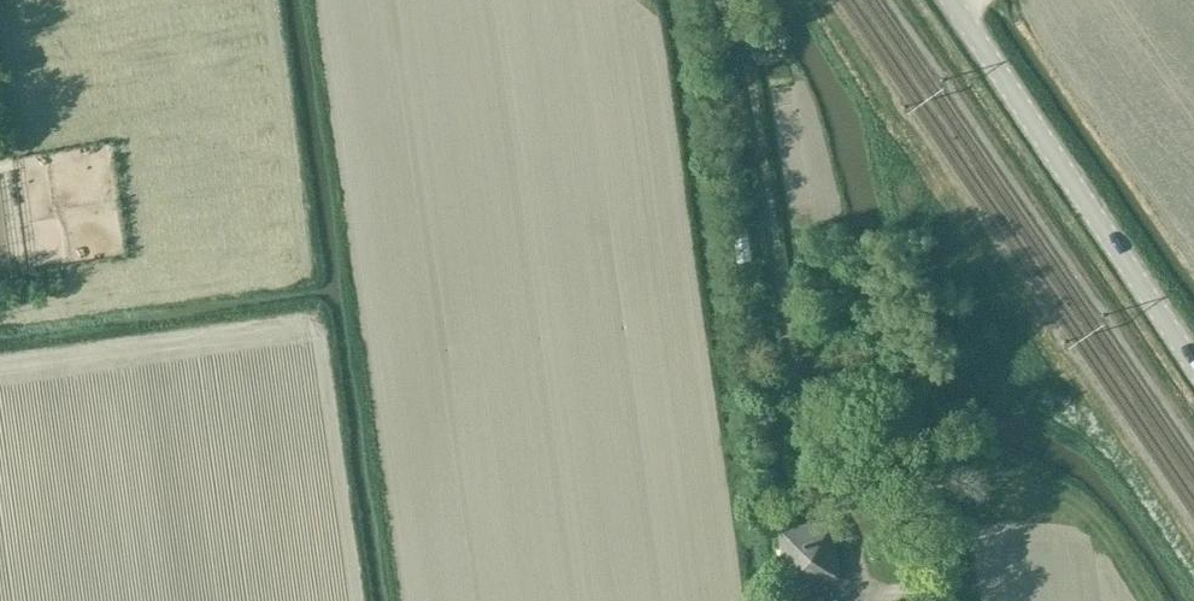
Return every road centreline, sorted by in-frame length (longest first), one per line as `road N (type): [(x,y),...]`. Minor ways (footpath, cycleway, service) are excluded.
road 1 (tertiary): [(950,0),(1193,357)]

